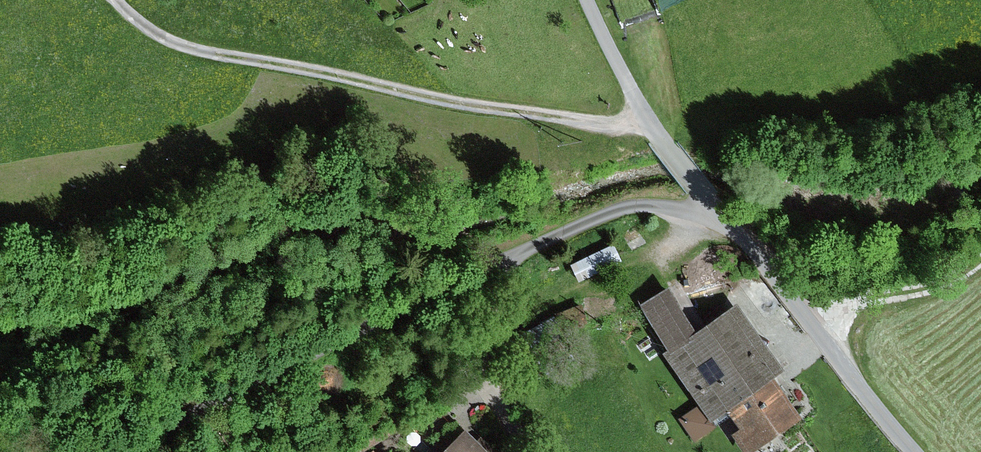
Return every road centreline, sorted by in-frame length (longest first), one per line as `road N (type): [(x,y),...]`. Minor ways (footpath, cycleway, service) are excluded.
road 1 (track): [(715,205),(693,213),(631,206),(595,219),(106,451)]
road 2 (residential): [(586,0),(662,140),(915,451)]
road 3 (track): [(648,116),(617,124),(472,106),(202,51),(145,25),(115,0)]

